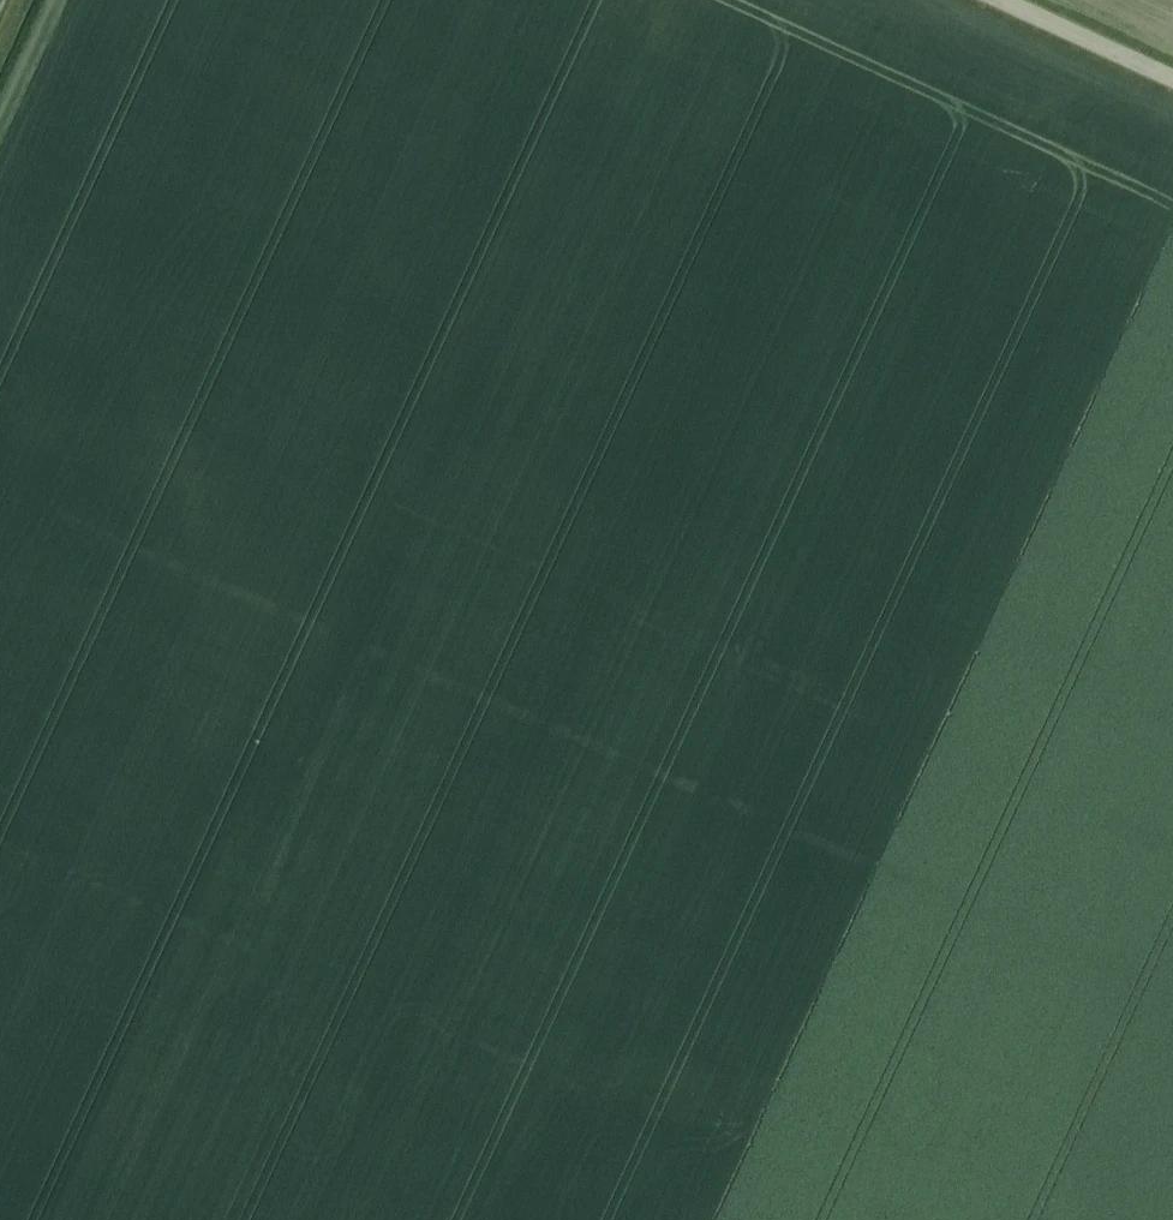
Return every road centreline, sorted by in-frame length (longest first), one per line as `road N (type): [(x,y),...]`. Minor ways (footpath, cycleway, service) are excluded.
road 1 (unclassified): [(1172,81),(997,0)]

